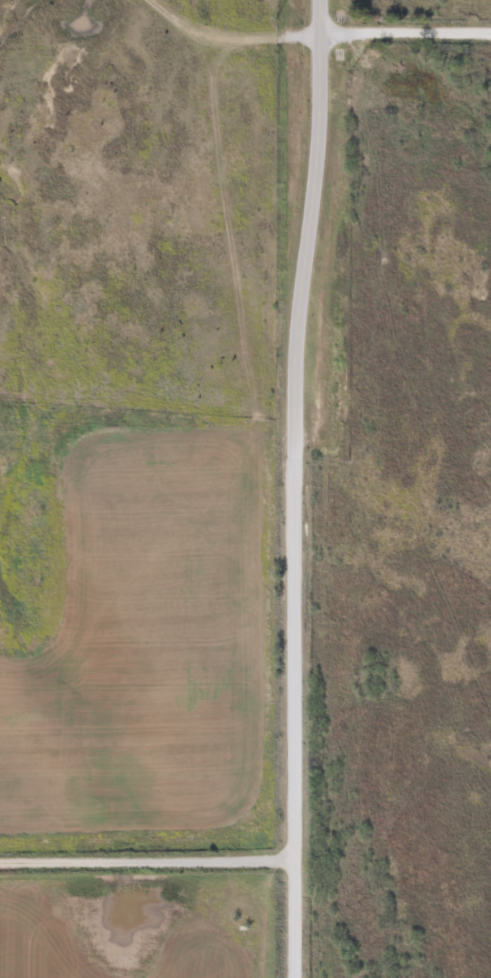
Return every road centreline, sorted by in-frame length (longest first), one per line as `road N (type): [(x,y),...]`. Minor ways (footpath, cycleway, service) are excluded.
road 1 (residential): [(298,977),(293,467)]
road 2 (tertiary): [(293,467),(293,358),(319,121),(320,0)]
road 3 (residential): [(299,859),(0,862)]
road 4 (residential): [(490,33),(320,33)]

